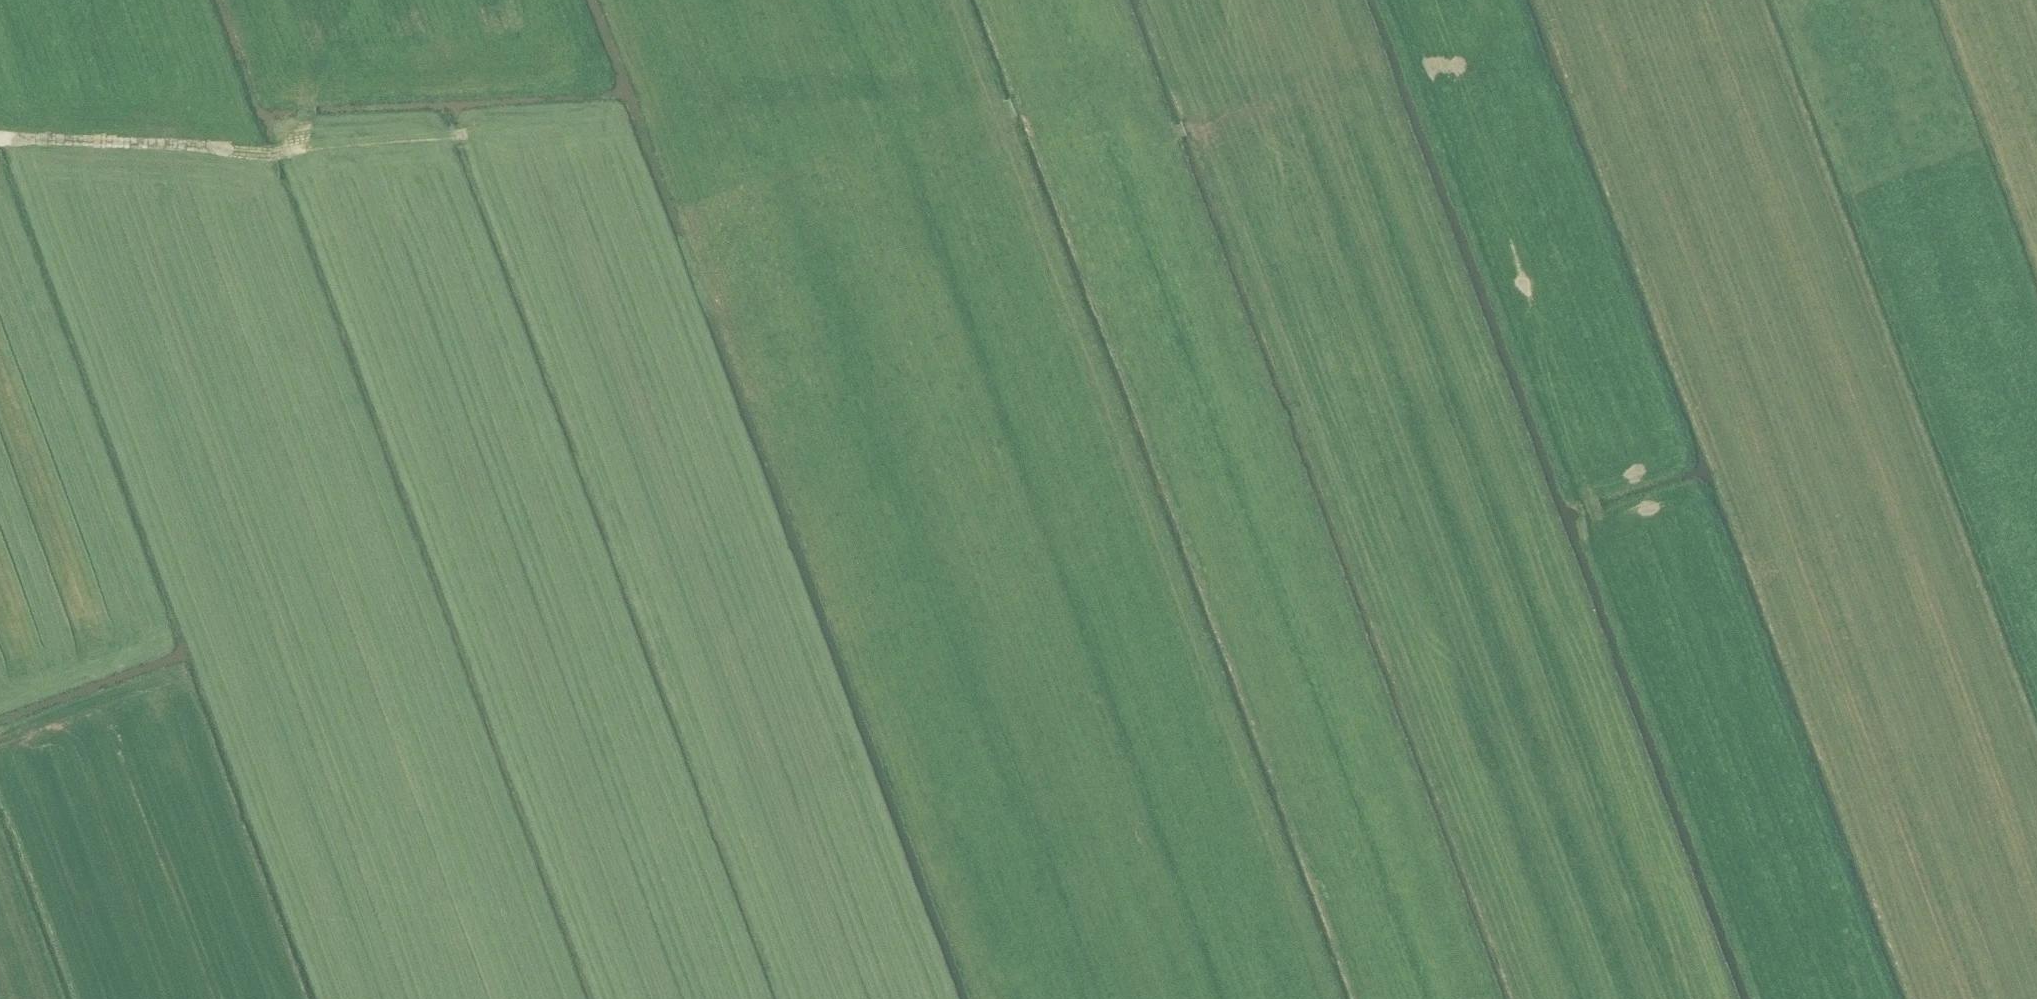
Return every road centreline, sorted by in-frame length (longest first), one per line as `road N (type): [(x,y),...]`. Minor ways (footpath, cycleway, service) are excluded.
road 1 (track): [(464,137),(266,156),(0,142)]

